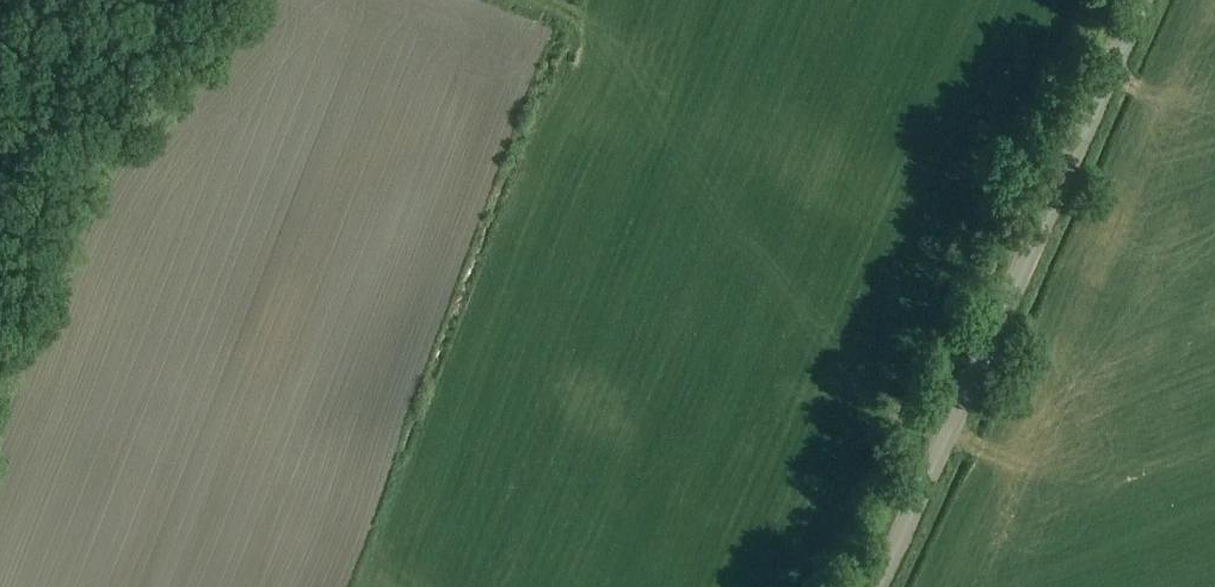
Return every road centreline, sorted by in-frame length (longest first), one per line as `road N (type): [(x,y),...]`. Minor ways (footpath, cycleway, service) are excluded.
road 1 (unclassified): [(876,586),(1143,0)]

